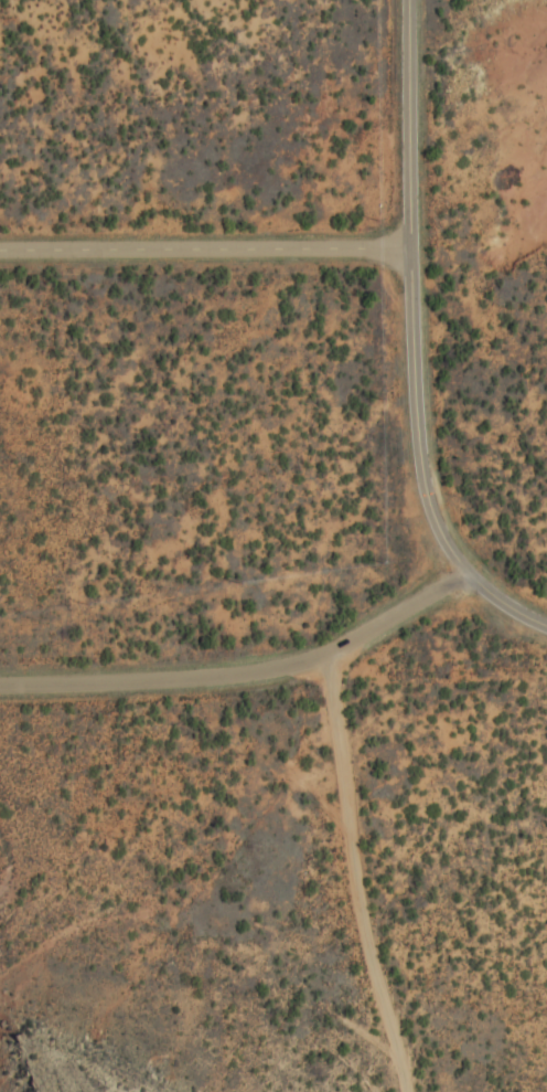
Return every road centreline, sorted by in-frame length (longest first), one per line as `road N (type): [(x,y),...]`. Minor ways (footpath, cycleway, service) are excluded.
road 1 (tertiary): [(546,616),(462,571),(422,488),(408,247),(407,0)]
road 2 (residential): [(462,571),(325,654),(283,668),(0,685)]
road 3 (residential): [(408,247),(0,250)]

